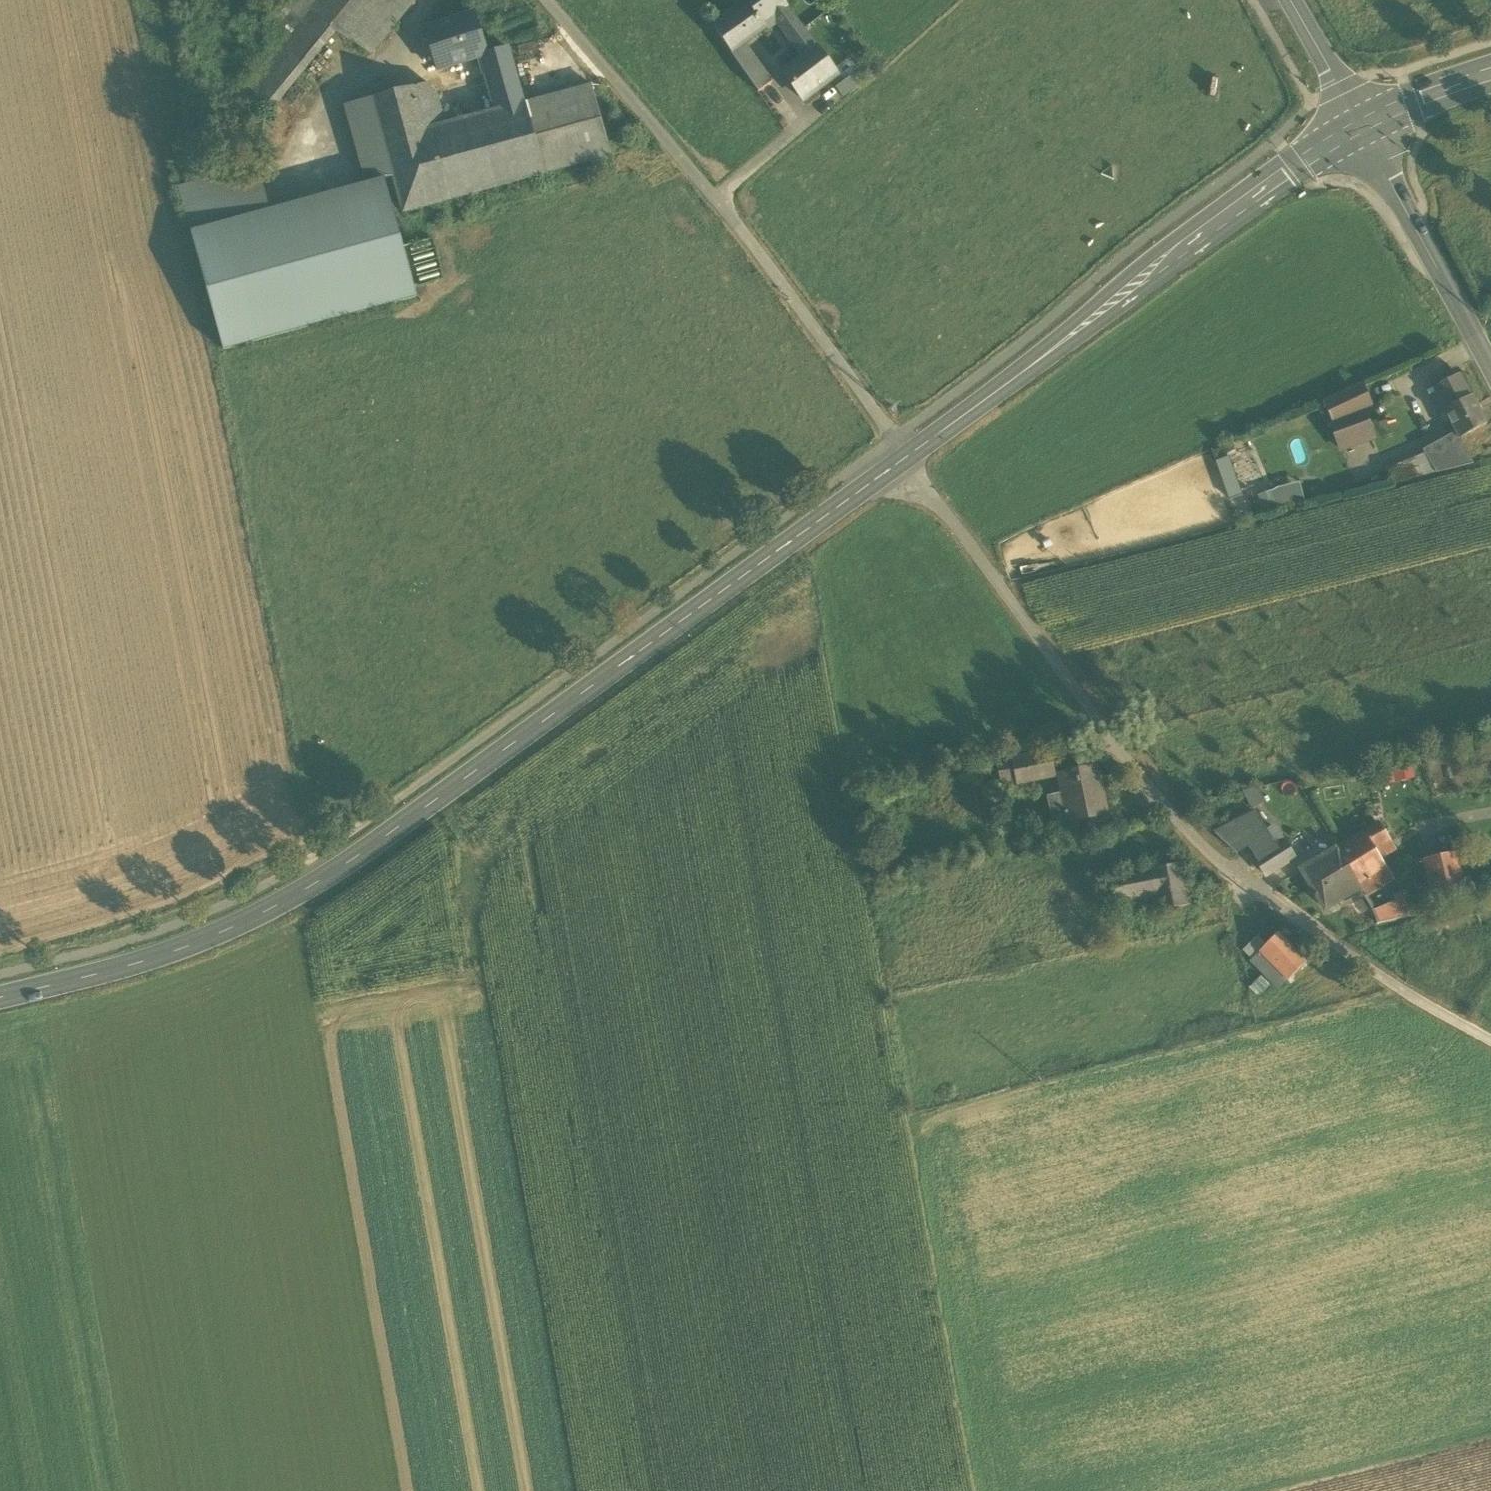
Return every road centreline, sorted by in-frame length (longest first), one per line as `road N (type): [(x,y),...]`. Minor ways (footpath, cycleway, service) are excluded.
road 1 (secondary): [(905,456),(344,866),(258,917),(180,950),(0,998)]
road 2 (residential): [(1490,1042),(1265,900),(1172,815),(905,456)]
road 3 (residential): [(905,456),(716,199),(544,0)]
road 4 (secondary): [(1360,126),(905,456)]
road 5 (secondary): [(1360,126),(1490,372)]
road 6 (secondary): [(1290,0),(1360,126)]
road 7 (secondary): [(1360,126),(1490,83)]

